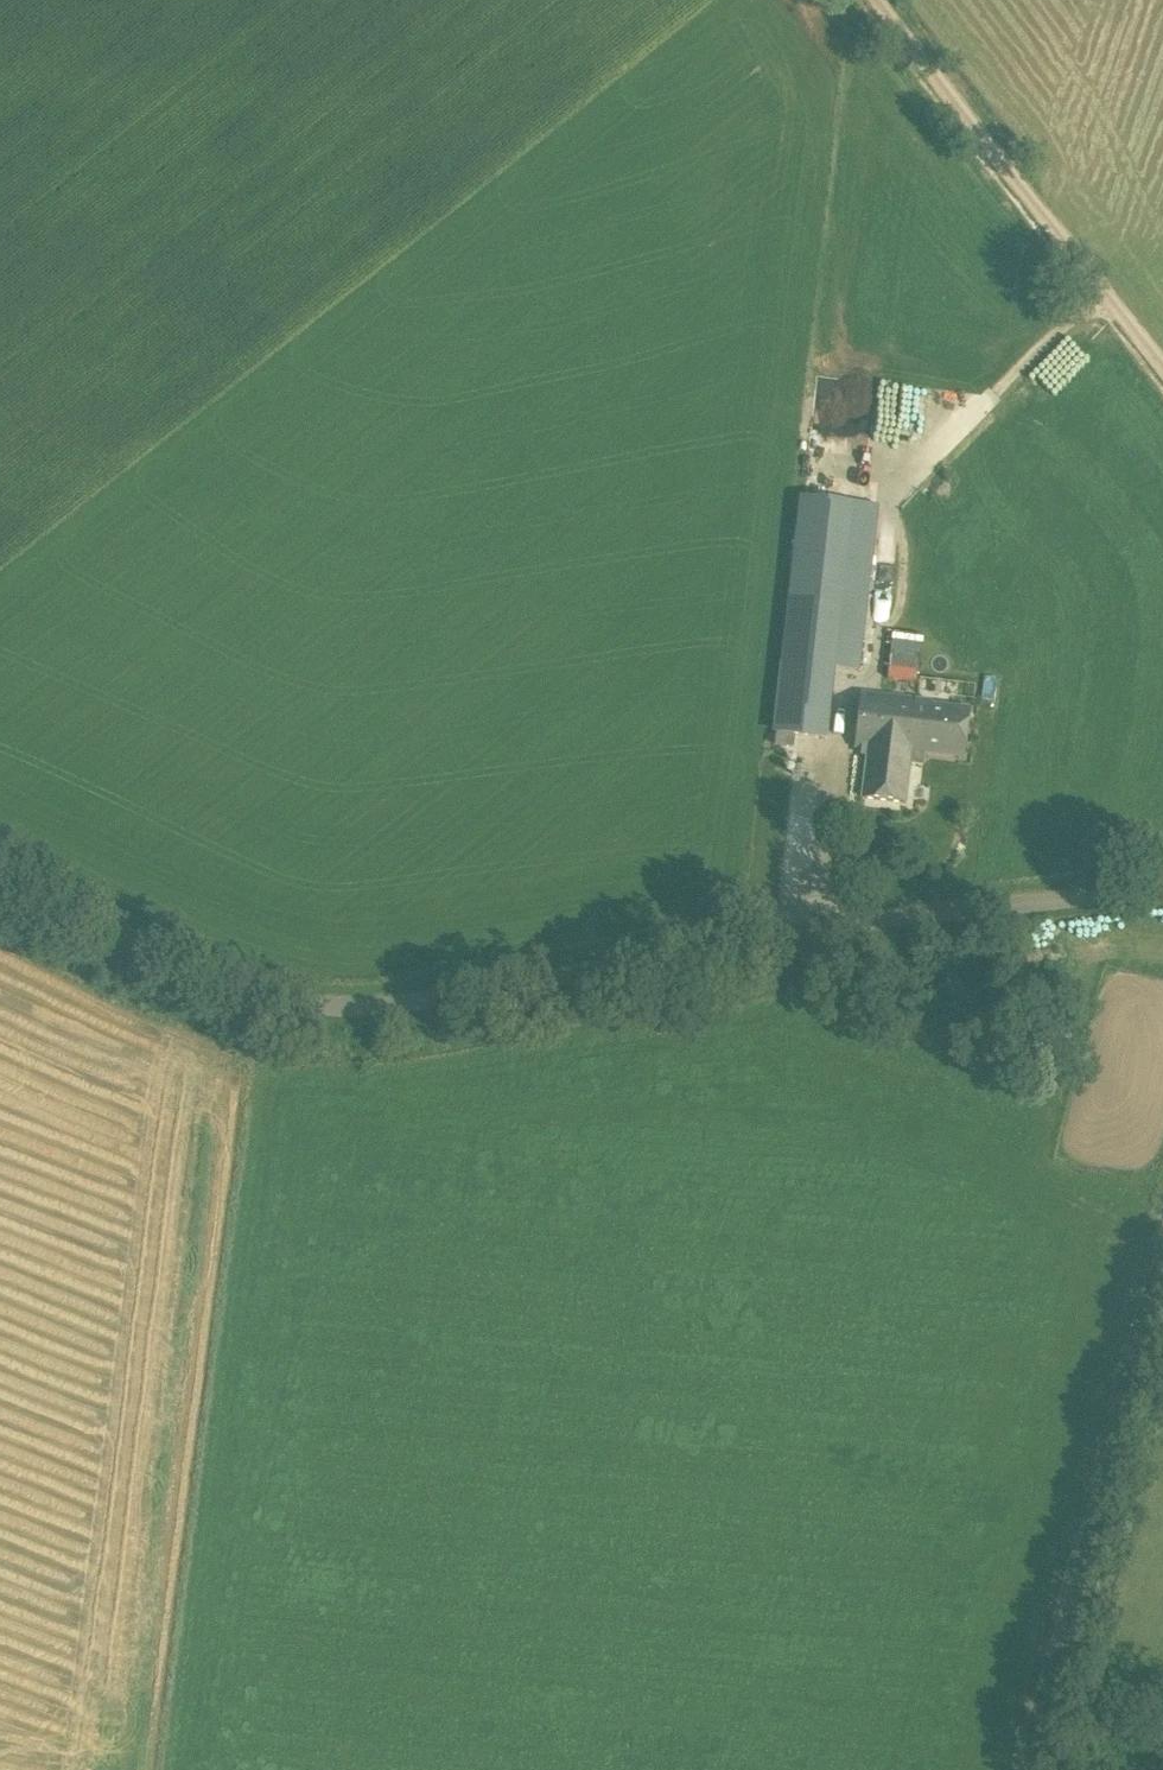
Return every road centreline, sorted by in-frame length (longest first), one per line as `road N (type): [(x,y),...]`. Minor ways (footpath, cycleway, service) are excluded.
road 1 (unclassified): [(1162,893),(840,932),(462,998),(367,1004),(277,1000),(0,874)]
road 2 (track): [(1162,366),(880,0)]

